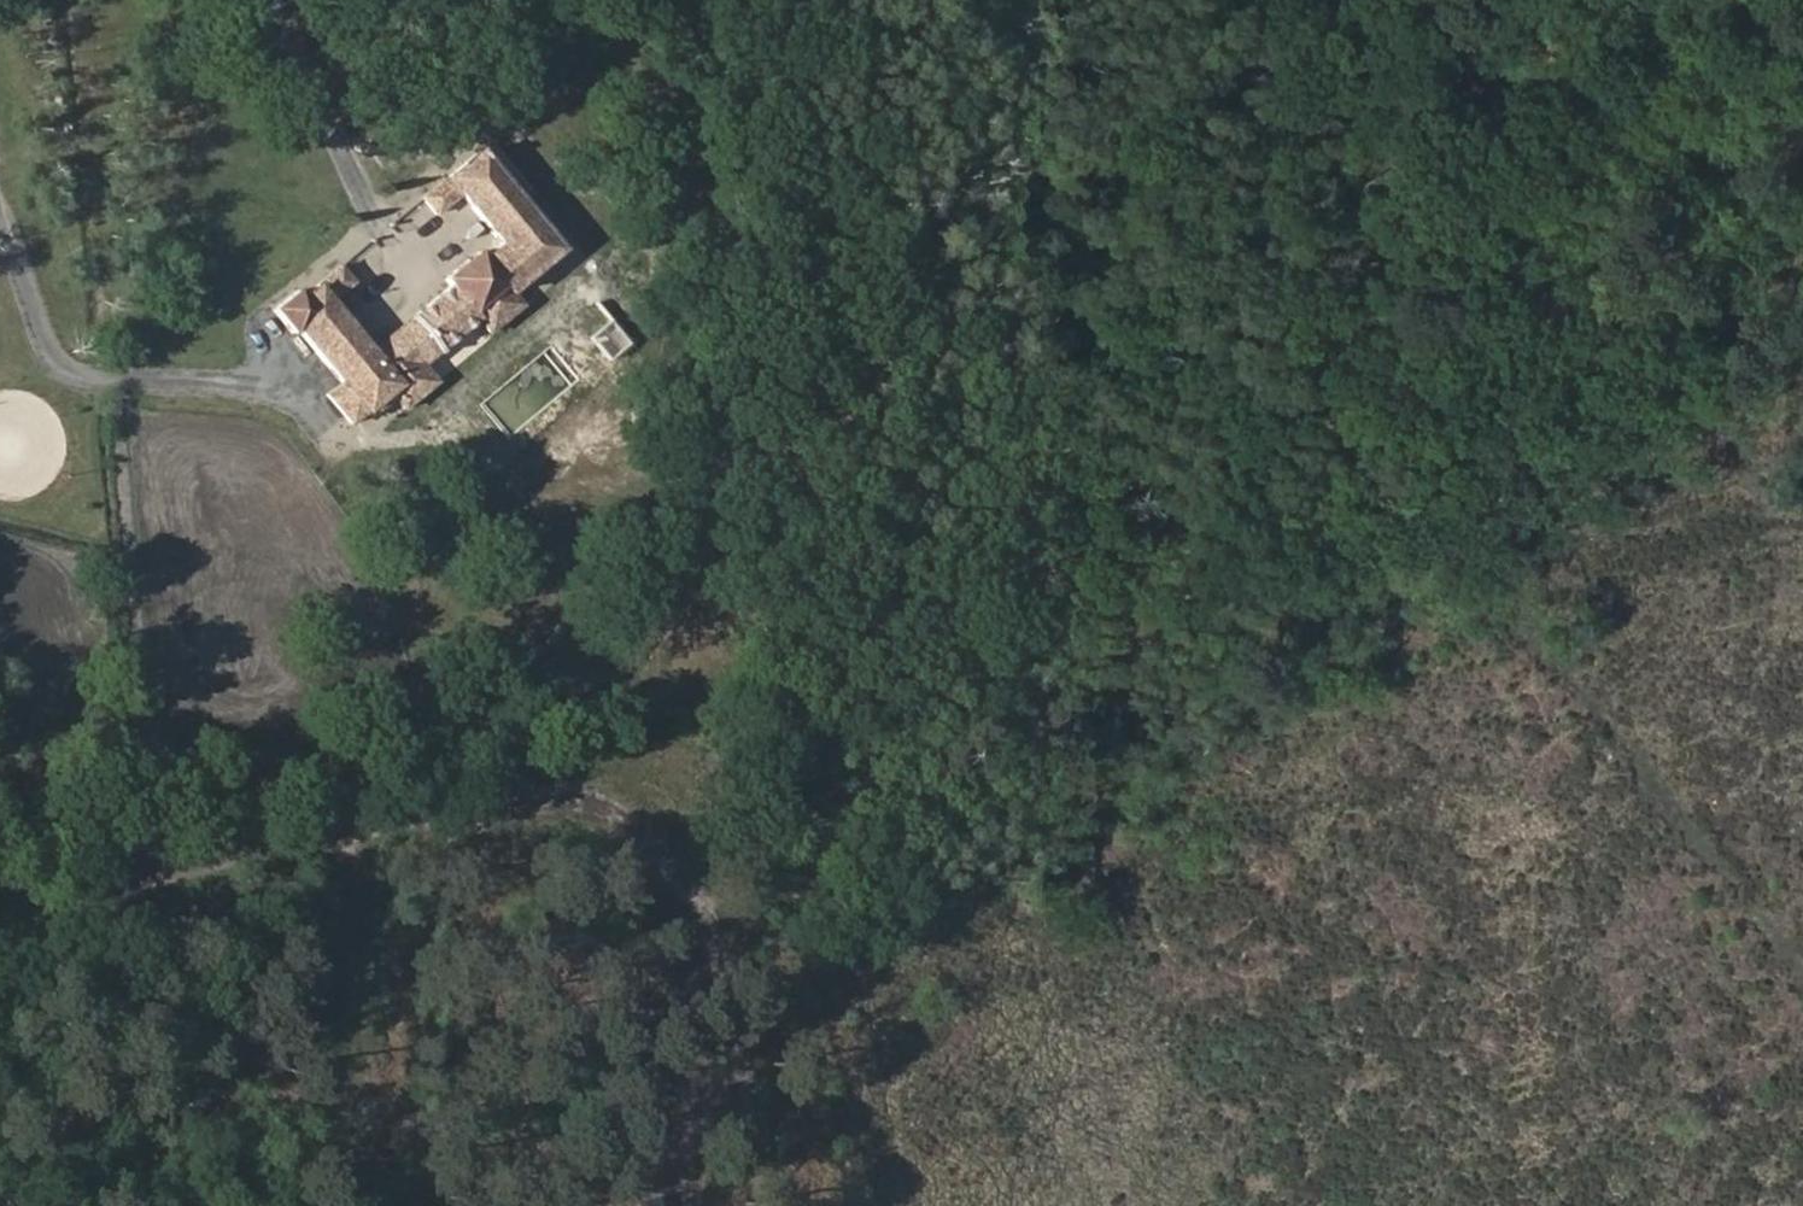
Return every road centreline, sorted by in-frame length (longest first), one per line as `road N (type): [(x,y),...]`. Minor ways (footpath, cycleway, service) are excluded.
road 1 (track): [(762,1205),(745,953),(731,886),(681,825),(628,793),(530,786),(0,907)]
road 2 (track): [(353,826),(374,1205)]

